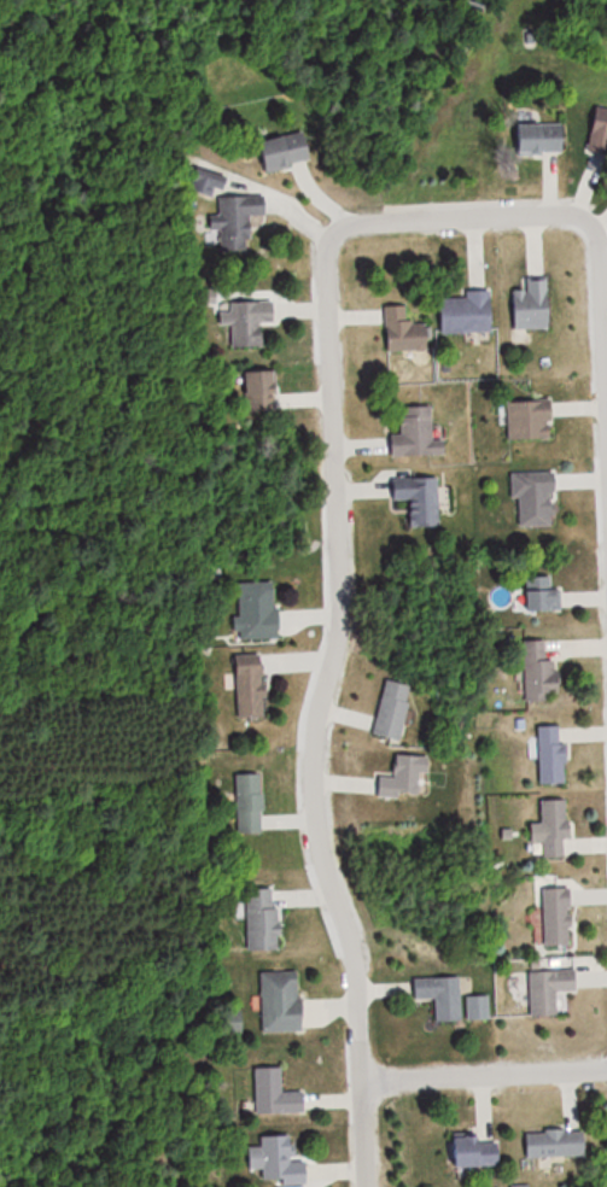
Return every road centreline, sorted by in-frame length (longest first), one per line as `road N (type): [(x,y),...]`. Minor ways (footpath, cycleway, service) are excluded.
road 1 (residential): [(365,1186),(355,957),(325,865),(314,761),(339,601),(326,251),(333,235)]
road 2 (residential): [(333,235),(349,226),(582,218)]
road 3 (residential): [(361,1083),(606,1066)]
road 4 (residential): [(606,457),(597,264),(582,218)]

